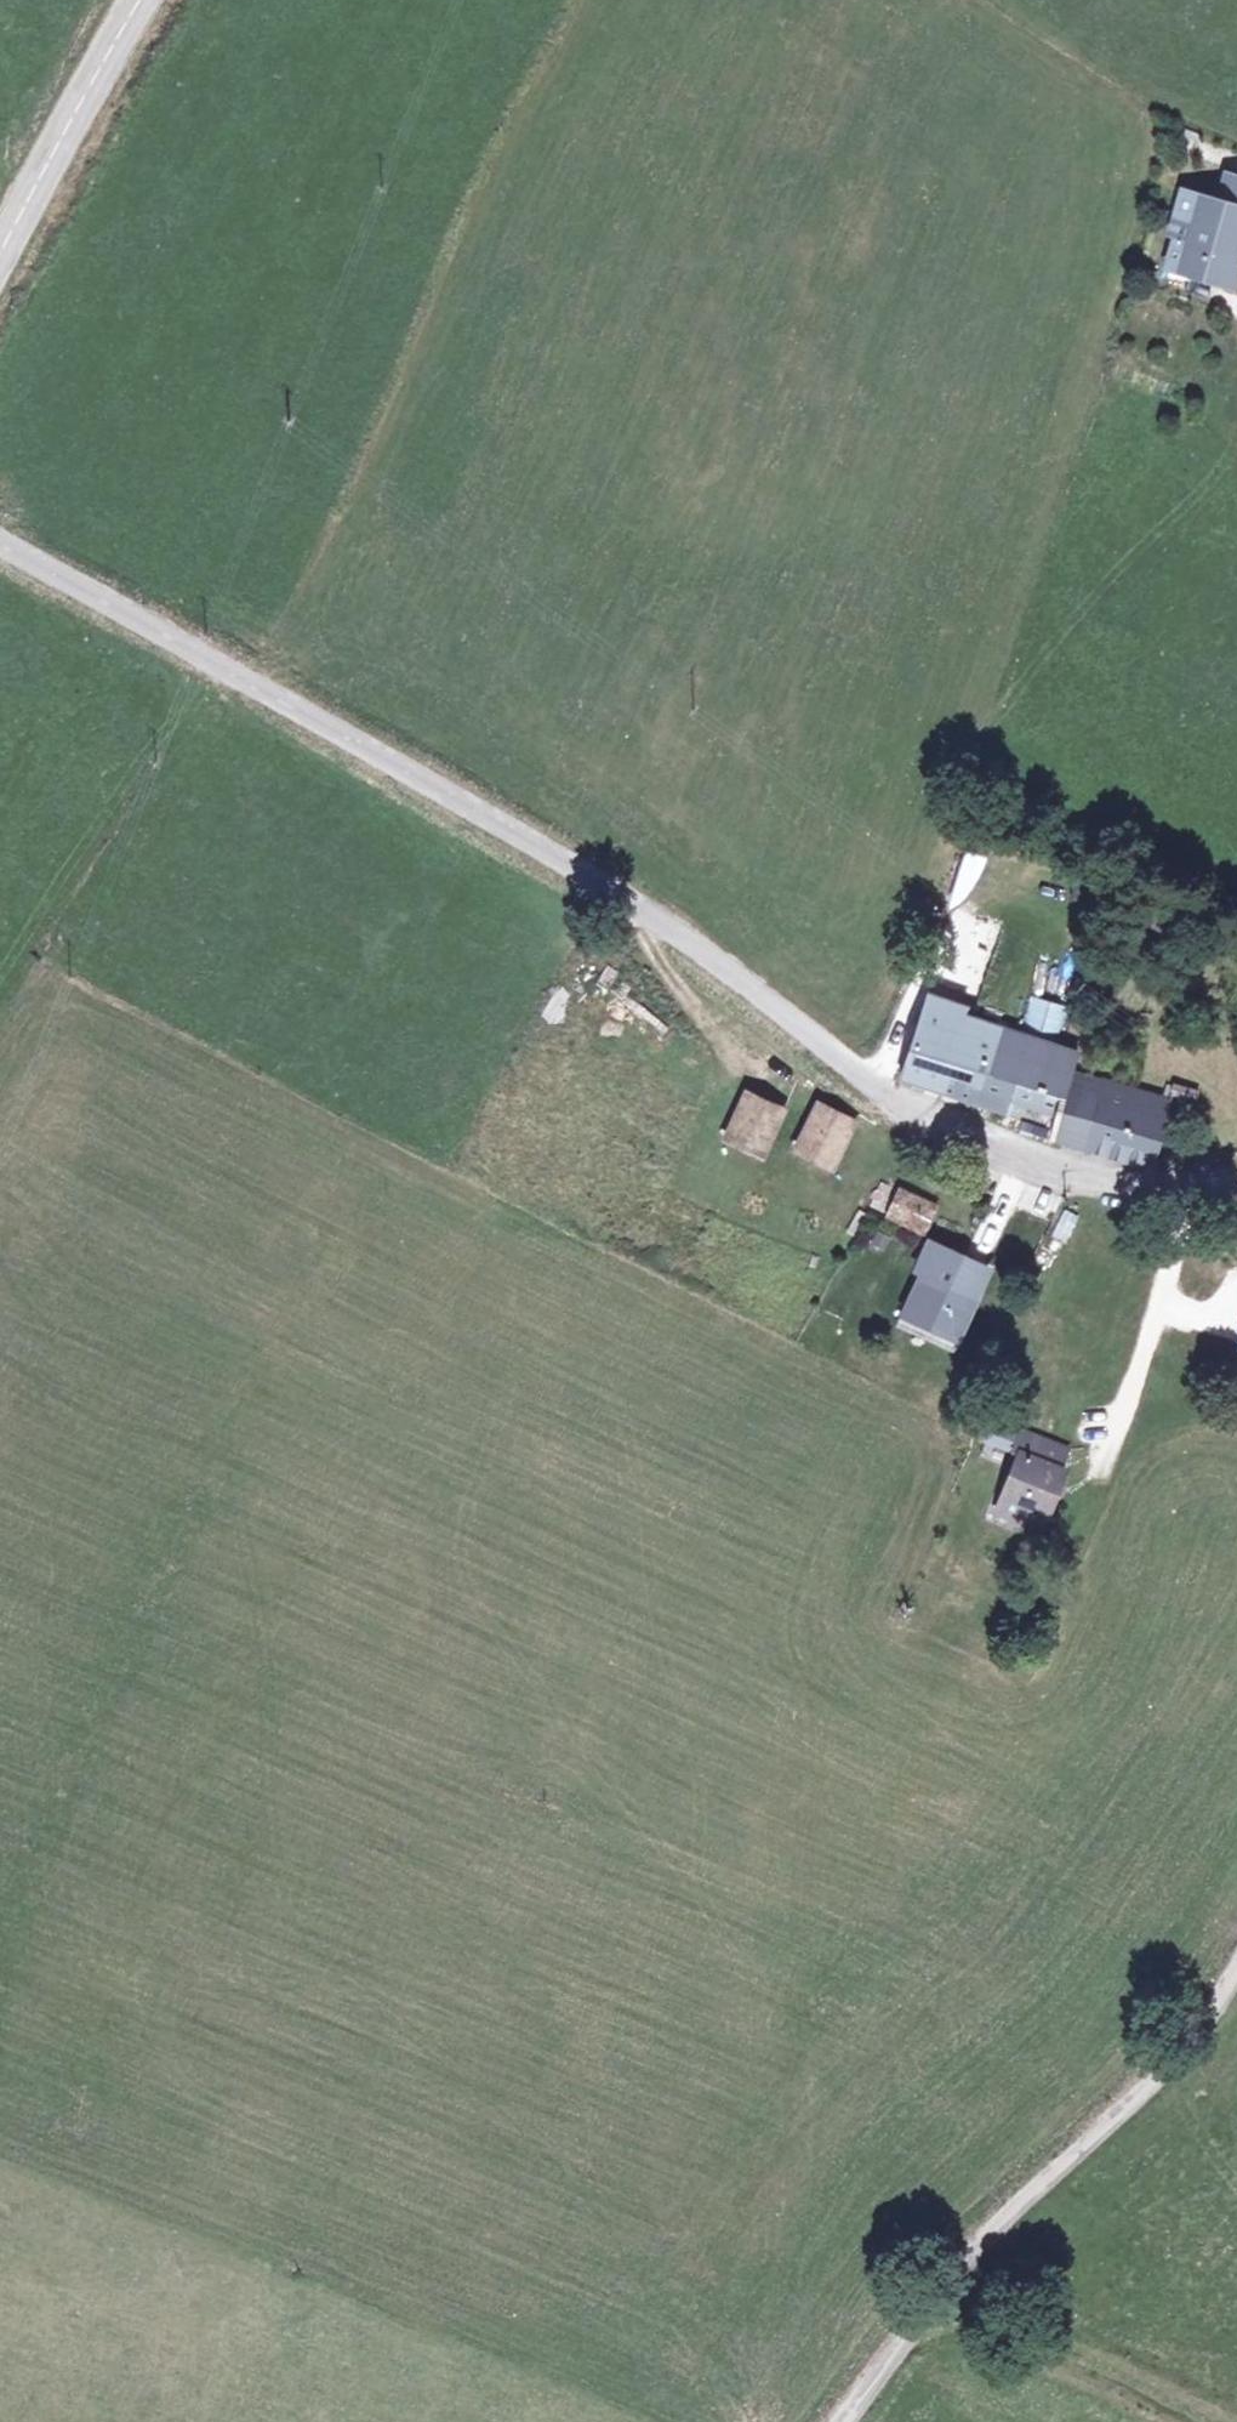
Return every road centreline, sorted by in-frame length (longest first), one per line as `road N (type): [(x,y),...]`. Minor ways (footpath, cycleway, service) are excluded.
road 1 (residential): [(1236,1194),(1128,1201),(911,1111),(711,958),(484,817),(0,540)]
road 2 (unclassified): [(843,2421),(971,2245),(1097,2151),(1236,1974)]
road 3 (tertiary): [(0,260),(143,0)]

